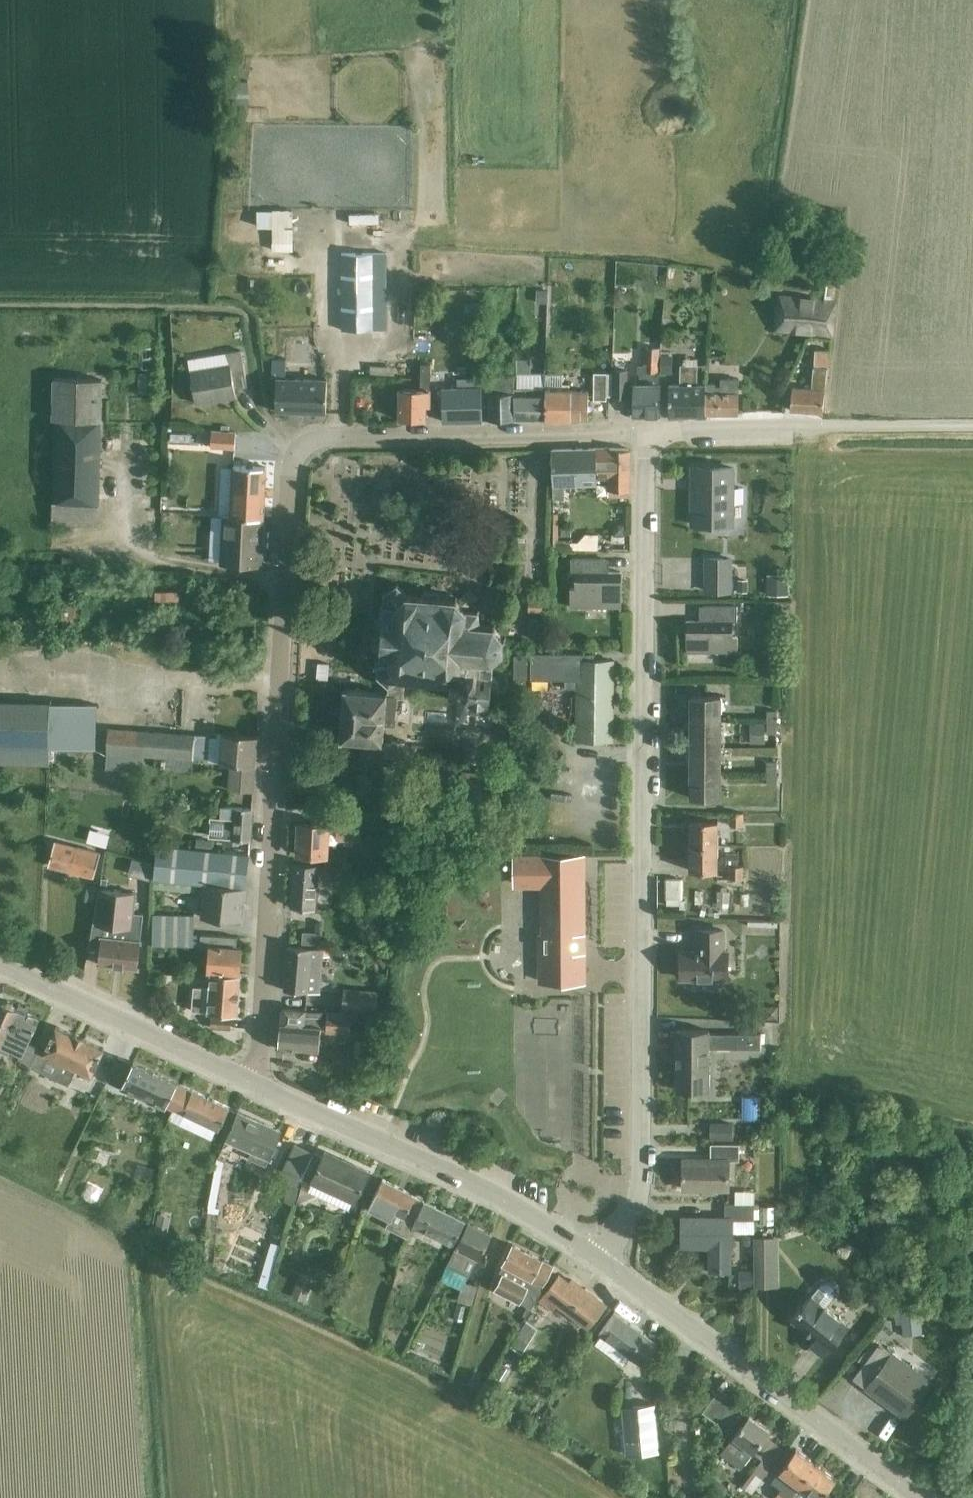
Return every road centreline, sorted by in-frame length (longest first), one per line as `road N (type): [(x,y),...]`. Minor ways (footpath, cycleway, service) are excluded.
road 1 (residential): [(603,1262),(640,1198),(649,432)]
road 2 (residential): [(259,1083),(285,439)]
road 3 (tertiary): [(928,1497),(603,1262)]
road 4 (tertiary): [(603,1262),(528,1214),(259,1083)]
road 5 (residential): [(285,439),(649,432)]
road 6 (residential): [(649,432),(972,425)]
road 7 (tertiary): [(259,1083),(0,964)]

